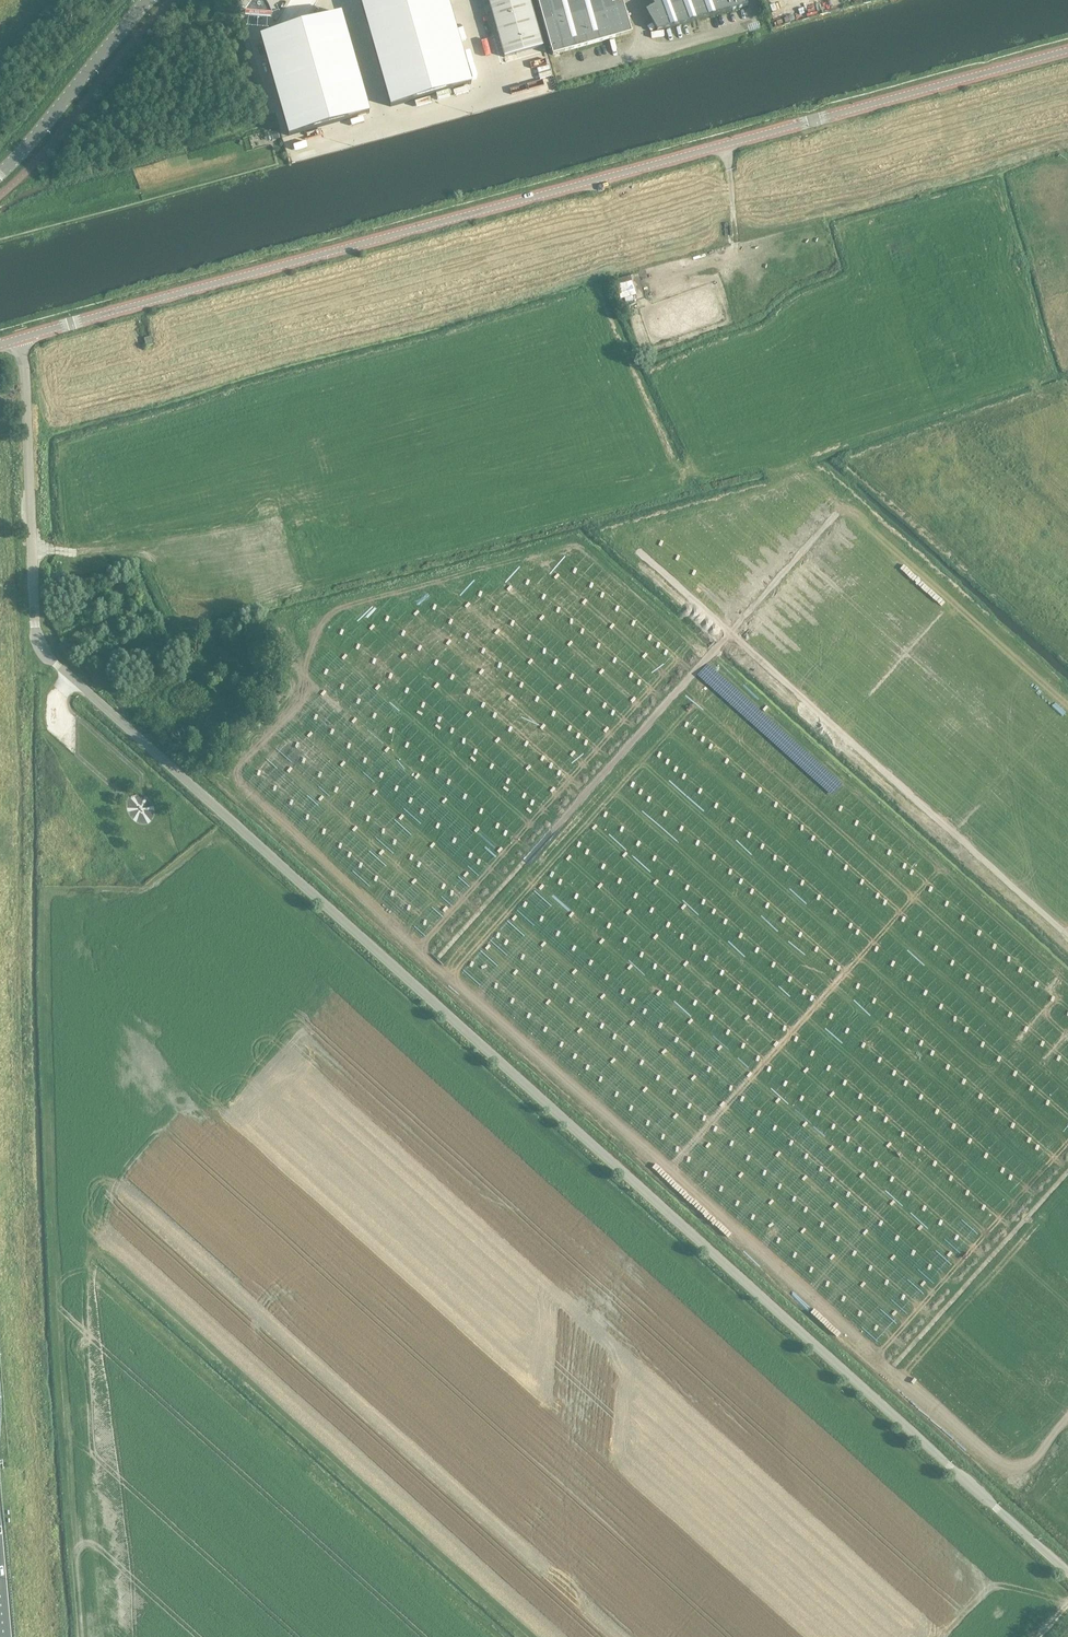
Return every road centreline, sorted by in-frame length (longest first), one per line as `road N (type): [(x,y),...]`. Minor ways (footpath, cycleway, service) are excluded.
road 1 (tertiary): [(1067,1574),(46,657),(33,626),(20,339)]
road 2 (tertiary): [(20,339),(1067,50)]
road 3 (secondary): [(0,176),(151,0)]

